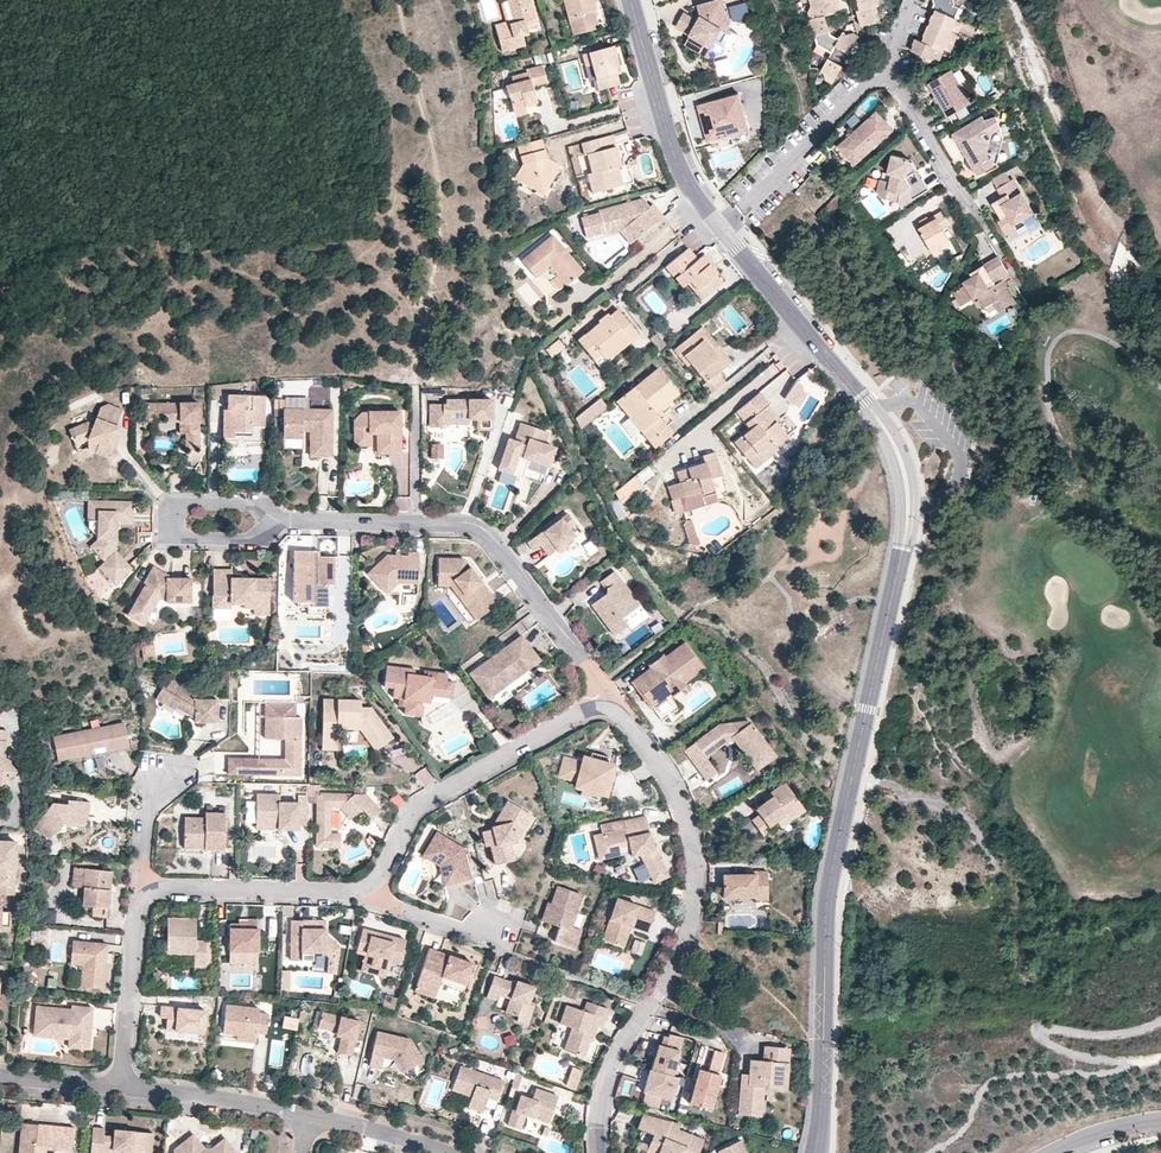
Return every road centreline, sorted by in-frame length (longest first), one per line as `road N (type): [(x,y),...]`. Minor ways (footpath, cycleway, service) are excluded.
road 1 (residential): [(846,379),(894,438),(910,517),(829,892),(815,1152)]
road 2 (residential): [(598,1152),(606,1073),(672,969),(696,868),(689,820),(611,704)]
road 3 (residential): [(846,379),(689,185),(632,0)]
road 4 (residential): [(611,704),(471,527),(289,519)]
road 5 (residential): [(611,704),(578,713),(416,806),(369,883)]
road 6 (residential): [(289,519),(256,505),(172,505),(172,536),(264,538)]
road 7 (residential): [(369,883),(351,891),(163,887),(145,894)]
road 8 (residential): [(145,894),(136,911),(120,1088)]
road 9 (residential): [(311,1114),(120,1088)]
road 10 (residential): [(460,1152),(311,1114)]
road 11 (residential): [(369,883),(395,906),(498,938)]
road 12 (residential): [(120,1088),(0,1078)]

